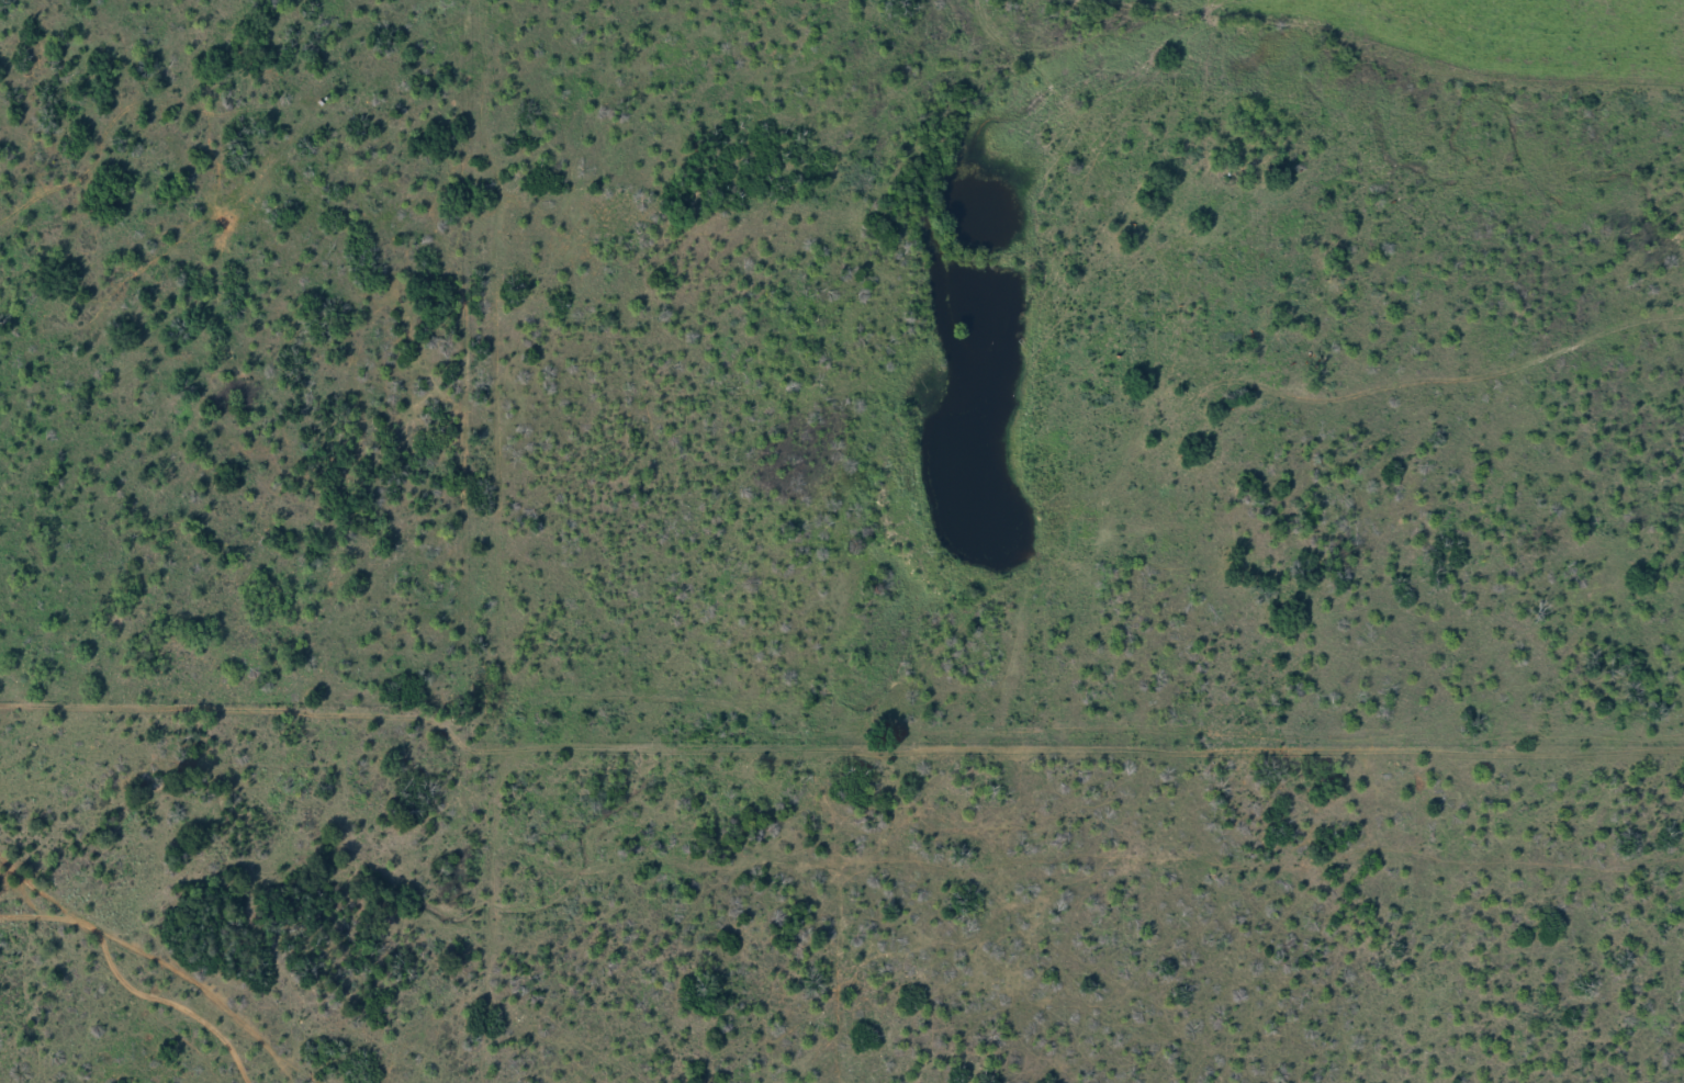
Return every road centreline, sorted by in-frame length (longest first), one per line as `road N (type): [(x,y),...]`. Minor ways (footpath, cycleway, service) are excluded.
road 1 (residential): [(0,880),(244,986),(277,1052),(307,1082)]

